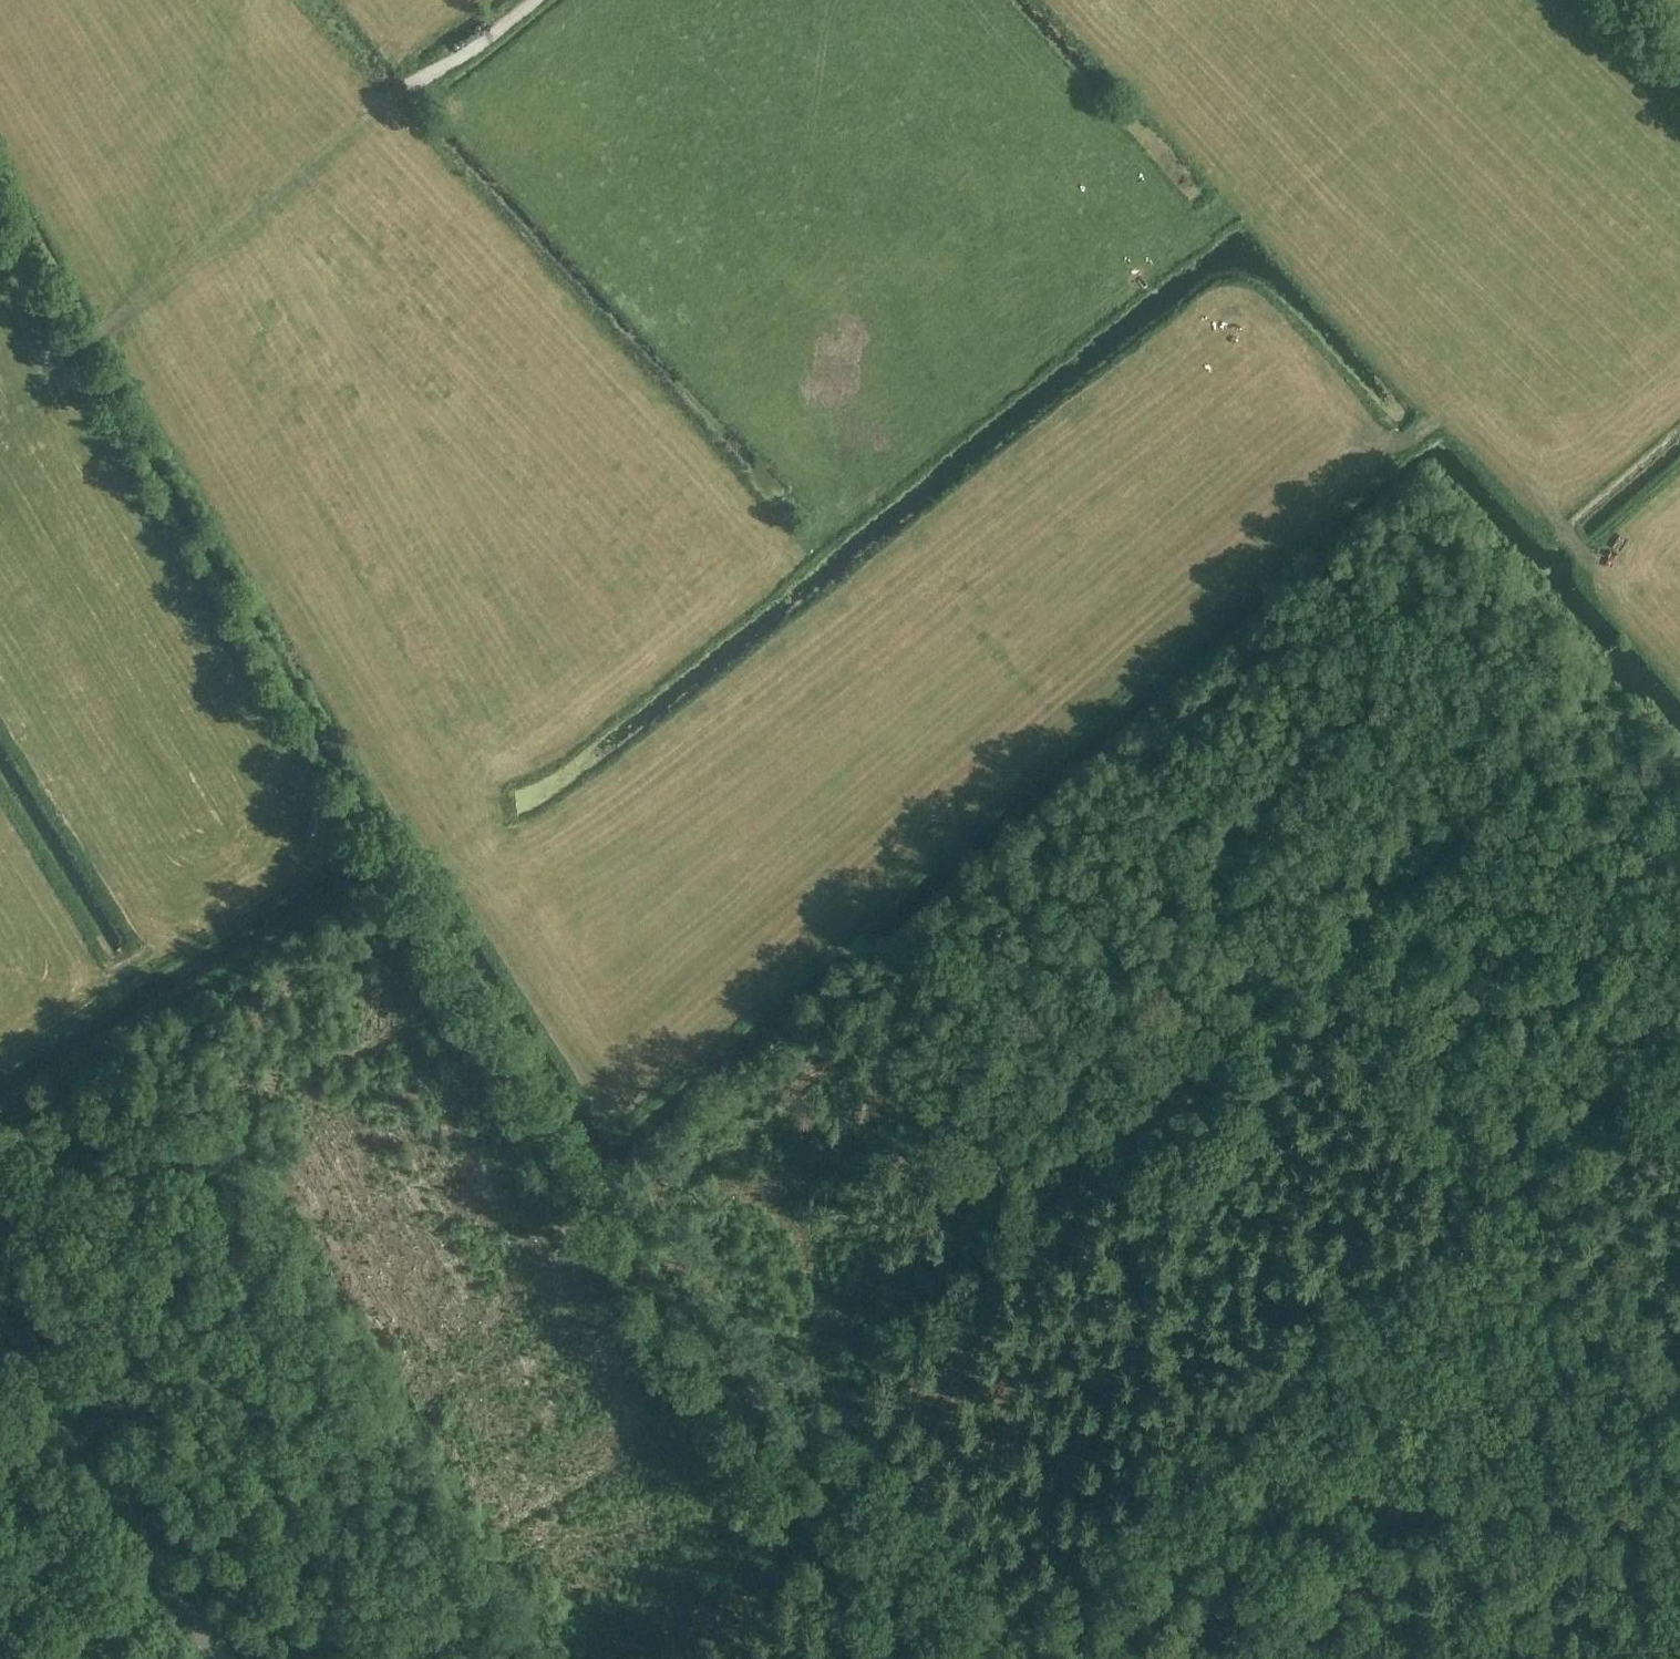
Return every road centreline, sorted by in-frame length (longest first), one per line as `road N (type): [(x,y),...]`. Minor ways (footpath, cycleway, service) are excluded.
road 1 (track): [(873,1658),(0,198)]
road 2 (unclassified): [(218,1658),(0,1316)]

